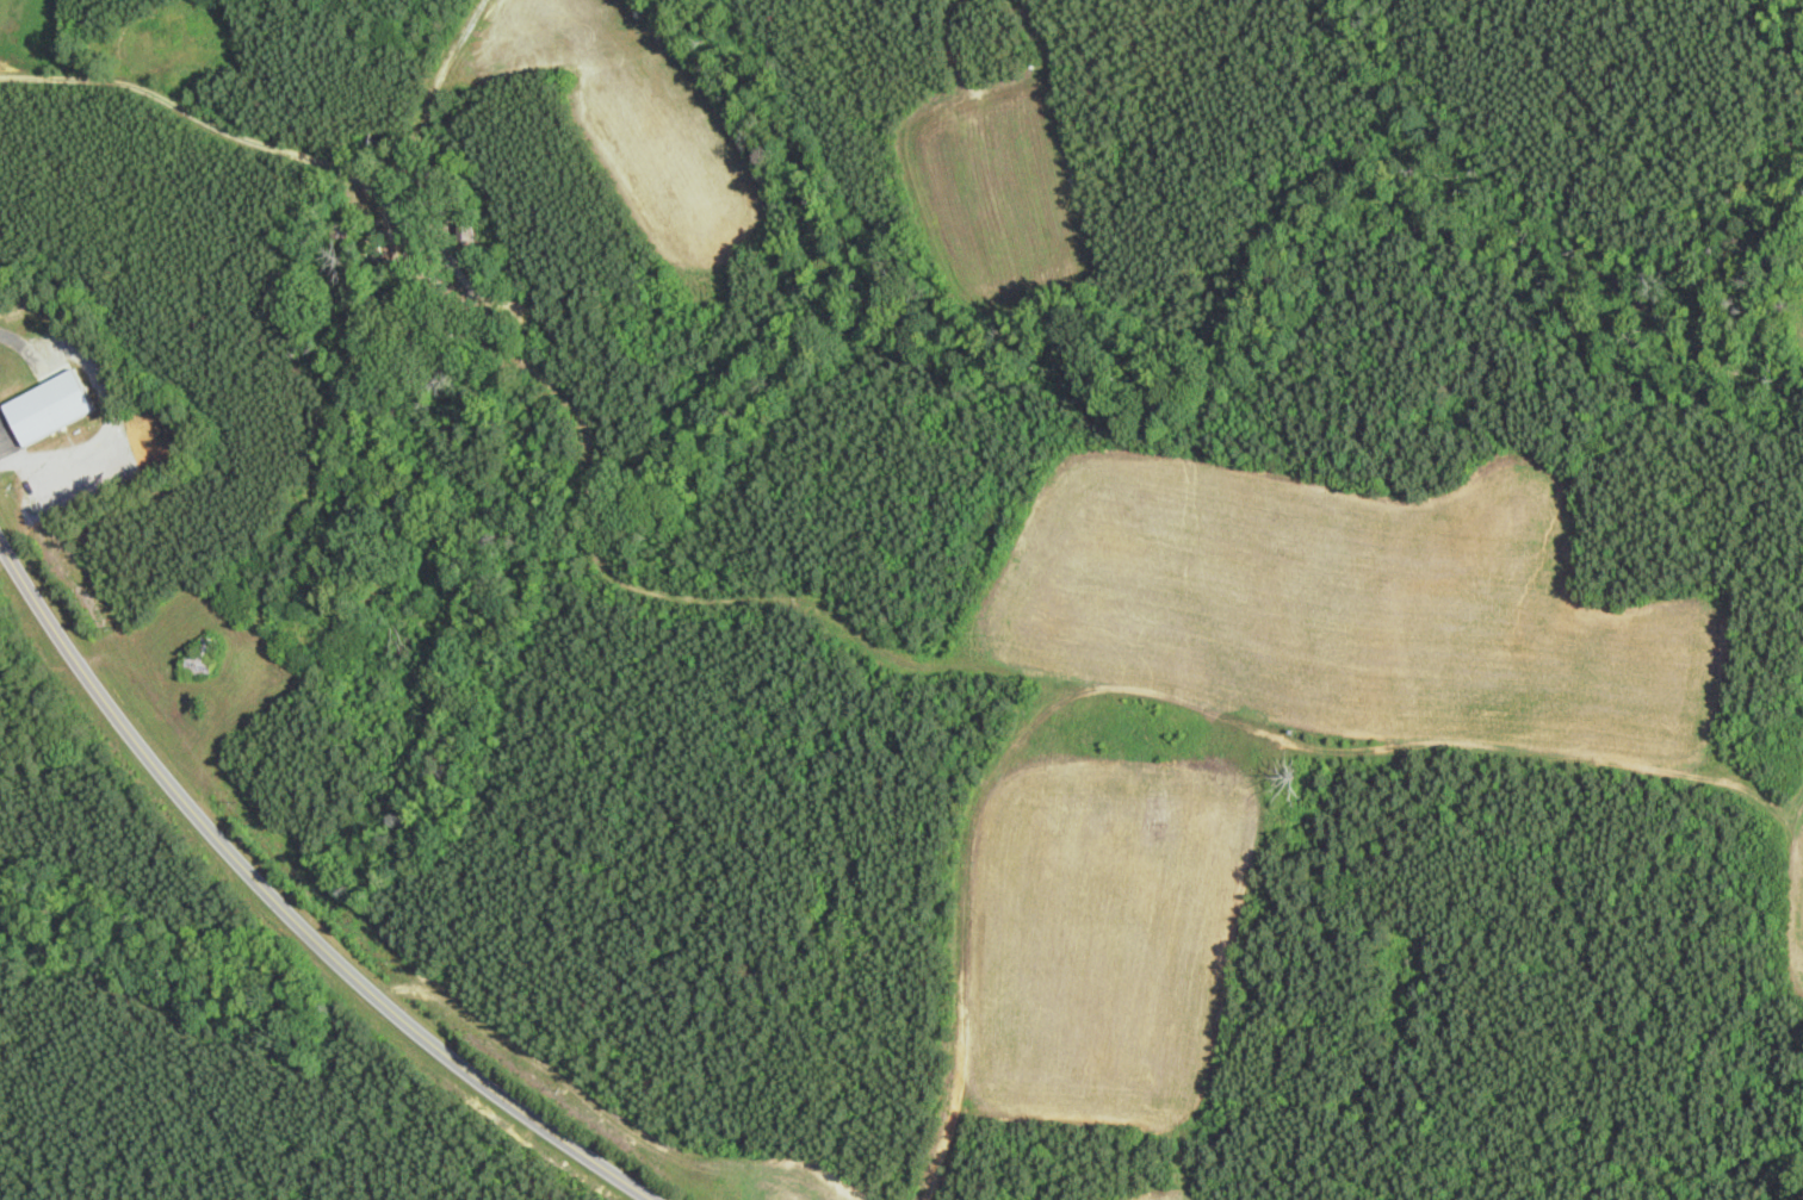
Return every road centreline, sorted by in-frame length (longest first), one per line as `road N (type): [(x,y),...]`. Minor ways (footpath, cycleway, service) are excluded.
road 1 (tertiary): [(650,1199),(475,1077),(275,903),(130,734),(0,541)]

